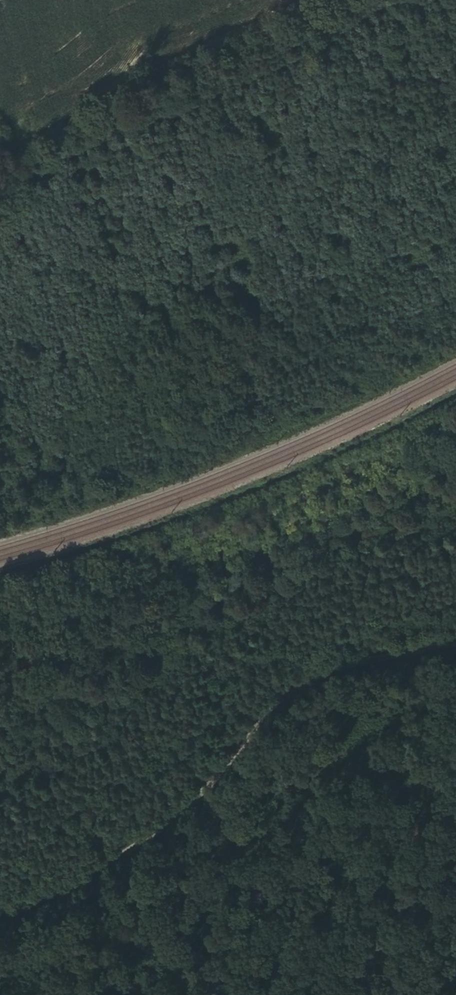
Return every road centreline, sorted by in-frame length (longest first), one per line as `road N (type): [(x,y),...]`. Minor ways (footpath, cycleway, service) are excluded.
road 1 (track): [(0,911),(100,863),(148,829),(289,687),(330,666),(455,640)]

